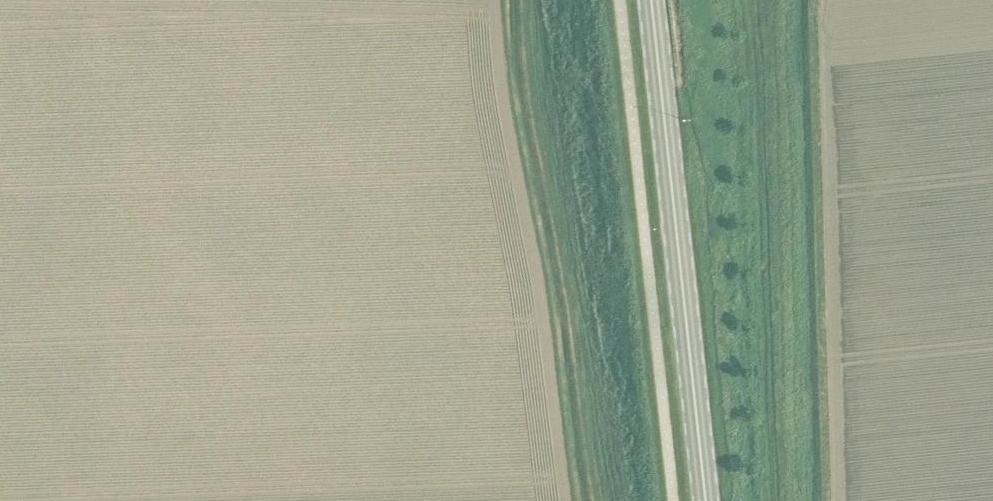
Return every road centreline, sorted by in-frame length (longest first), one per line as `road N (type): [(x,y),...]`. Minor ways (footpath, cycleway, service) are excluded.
road 1 (secondary): [(700,500),(648,0)]

